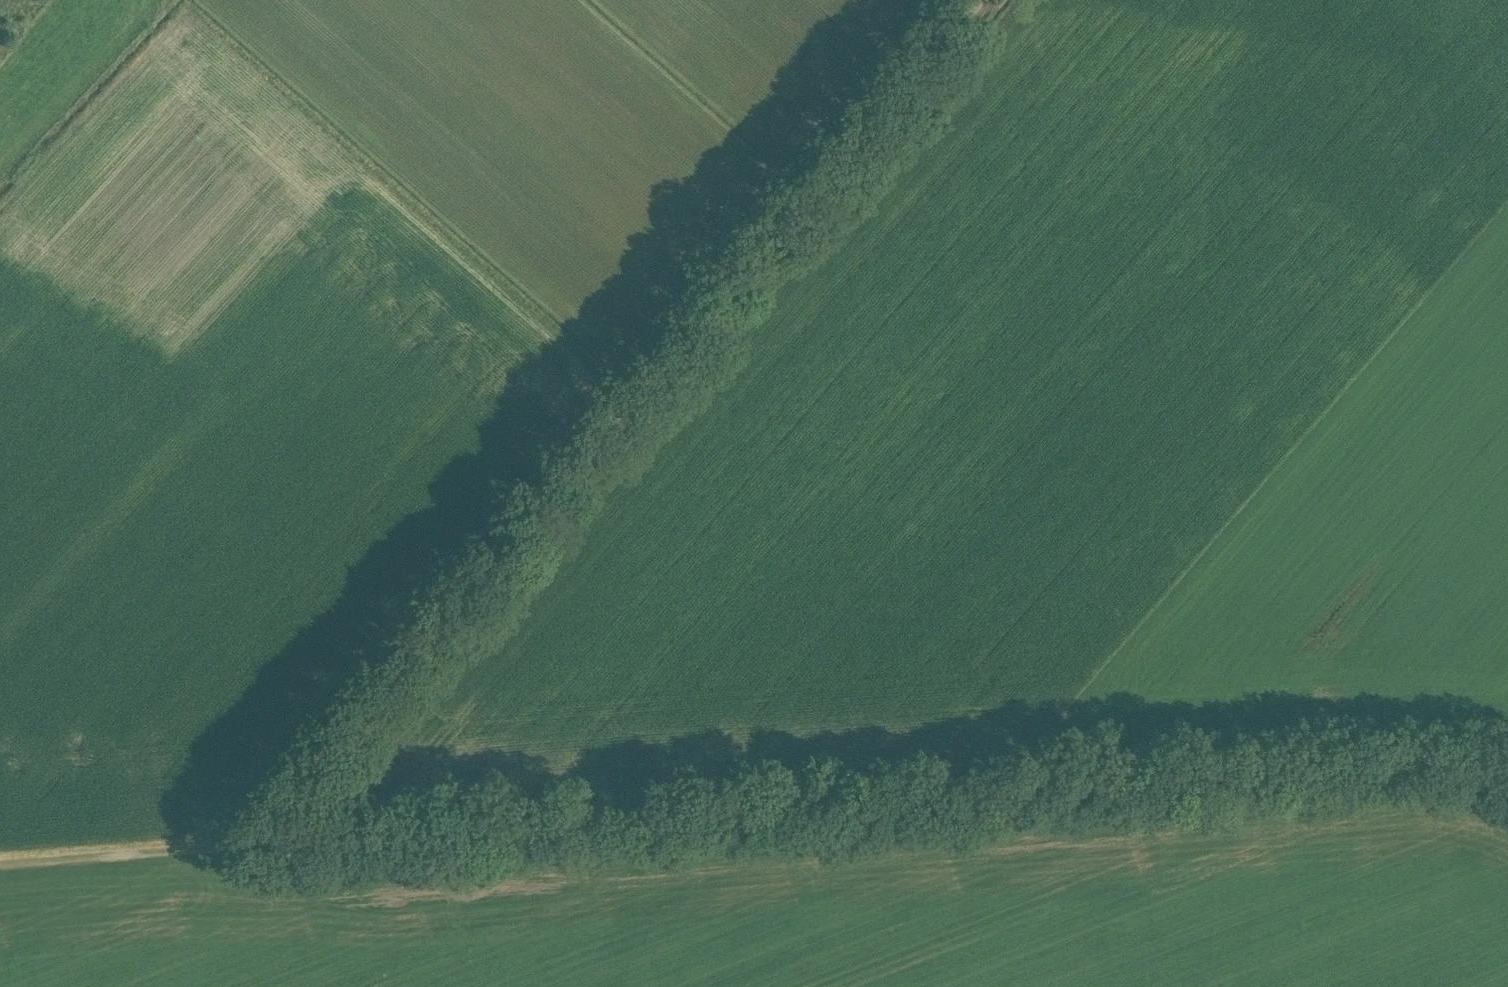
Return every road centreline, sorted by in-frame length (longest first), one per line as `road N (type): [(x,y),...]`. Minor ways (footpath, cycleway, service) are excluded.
road 1 (track): [(1507,766),(1299,765),(259,840)]
road 2 (track): [(259,840),(983,0)]
road 3 (track): [(259,840),(0,863)]

